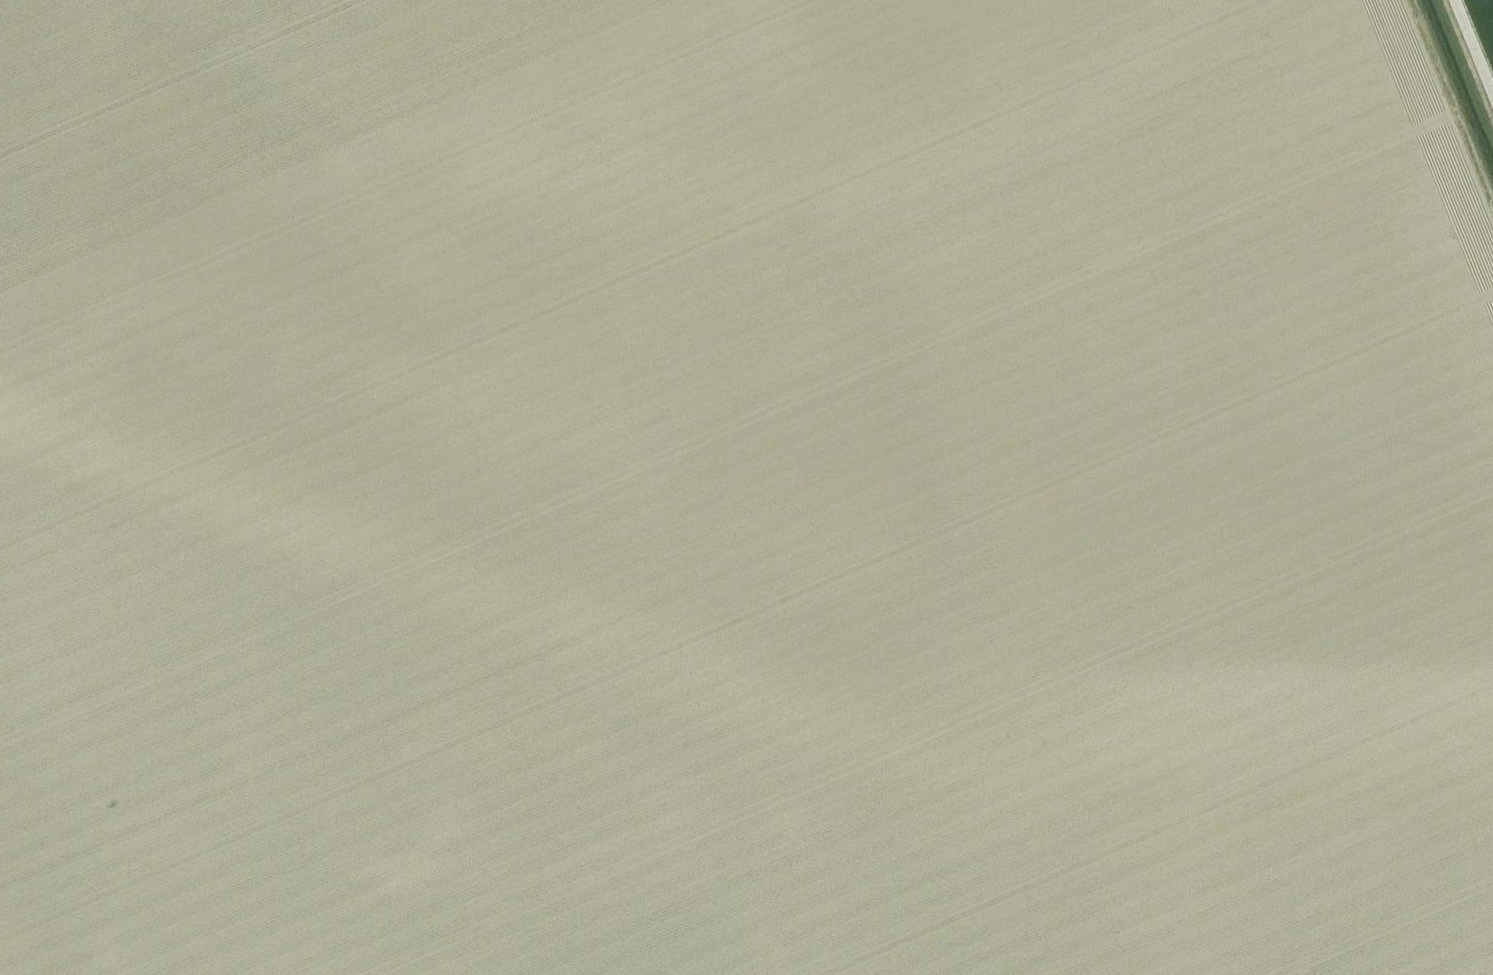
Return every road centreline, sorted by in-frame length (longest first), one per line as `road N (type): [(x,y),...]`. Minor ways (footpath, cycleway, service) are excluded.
road 1 (track): [(1492,119),(1443,0)]

